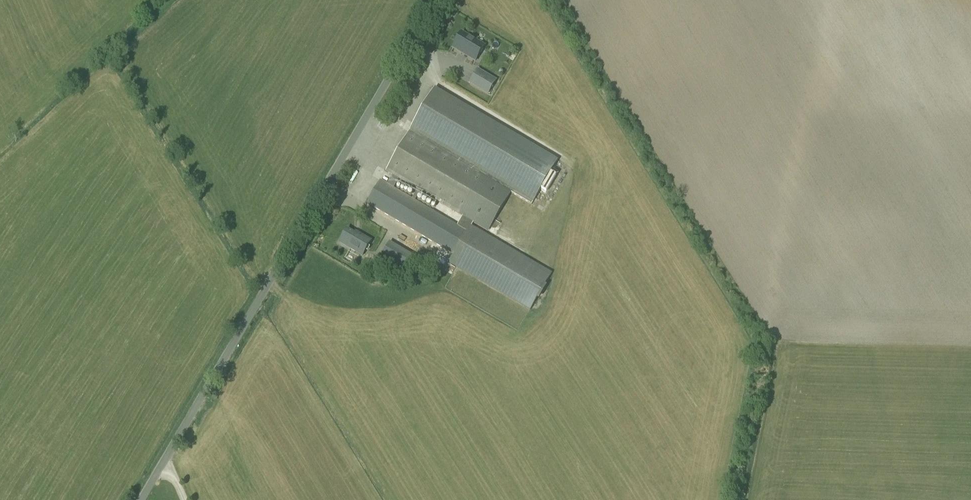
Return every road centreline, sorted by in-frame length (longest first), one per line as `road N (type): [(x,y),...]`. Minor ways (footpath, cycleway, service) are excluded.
road 1 (unclassified): [(142,499),(438,0)]

